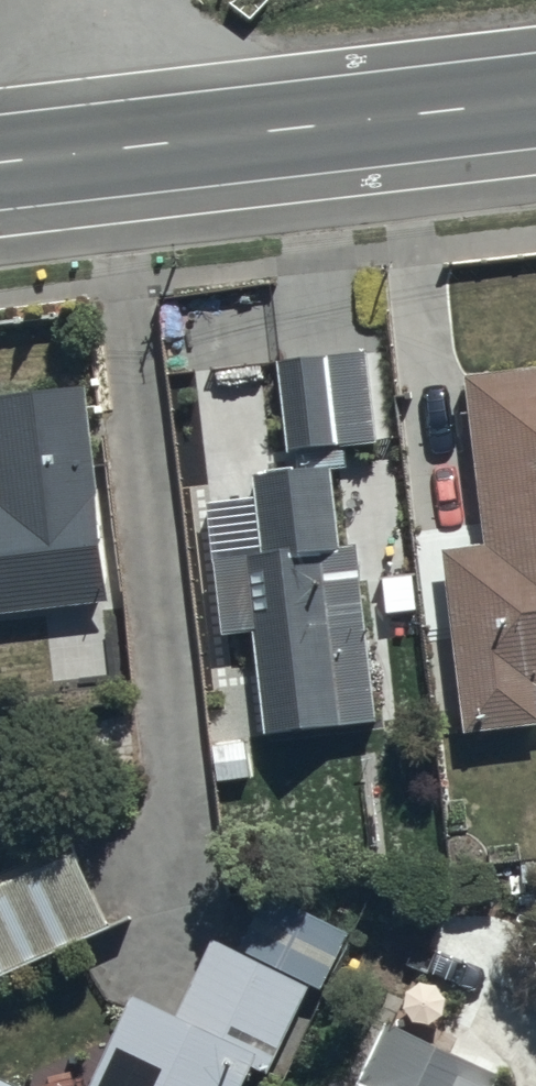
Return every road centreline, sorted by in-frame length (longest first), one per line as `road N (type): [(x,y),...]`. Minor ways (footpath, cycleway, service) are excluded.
road 1 (secondary): [(535,97),(138,143)]
road 2 (residential): [(123,0),(138,143)]
road 3 (secondary): [(138,143),(0,160)]

